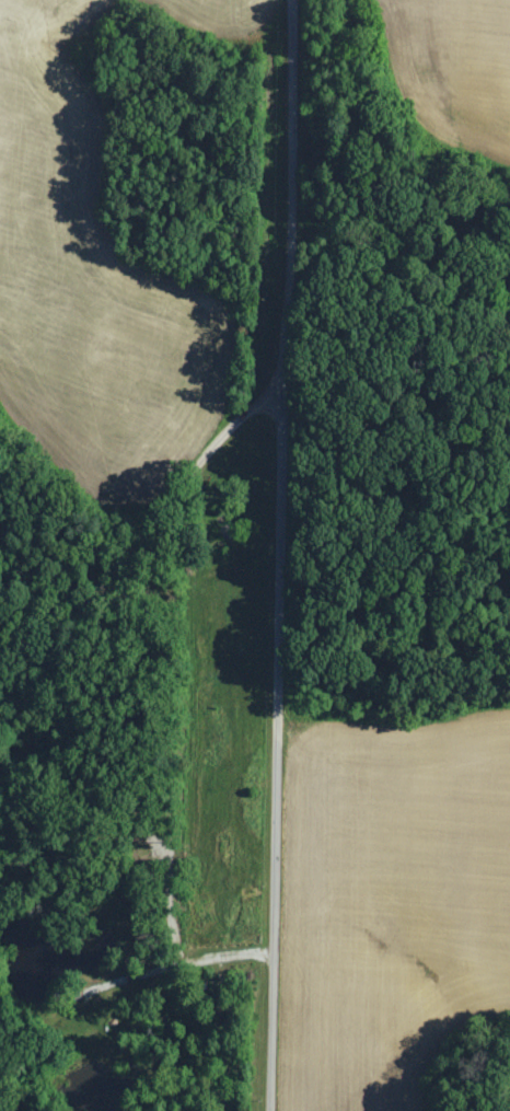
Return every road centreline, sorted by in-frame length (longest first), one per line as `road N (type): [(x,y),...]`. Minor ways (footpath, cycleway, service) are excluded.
road 1 (residential): [(269,1110),(279,383),(292,152),(288,0)]
road 2 (residential): [(279,383),(202,459),(0,726)]

